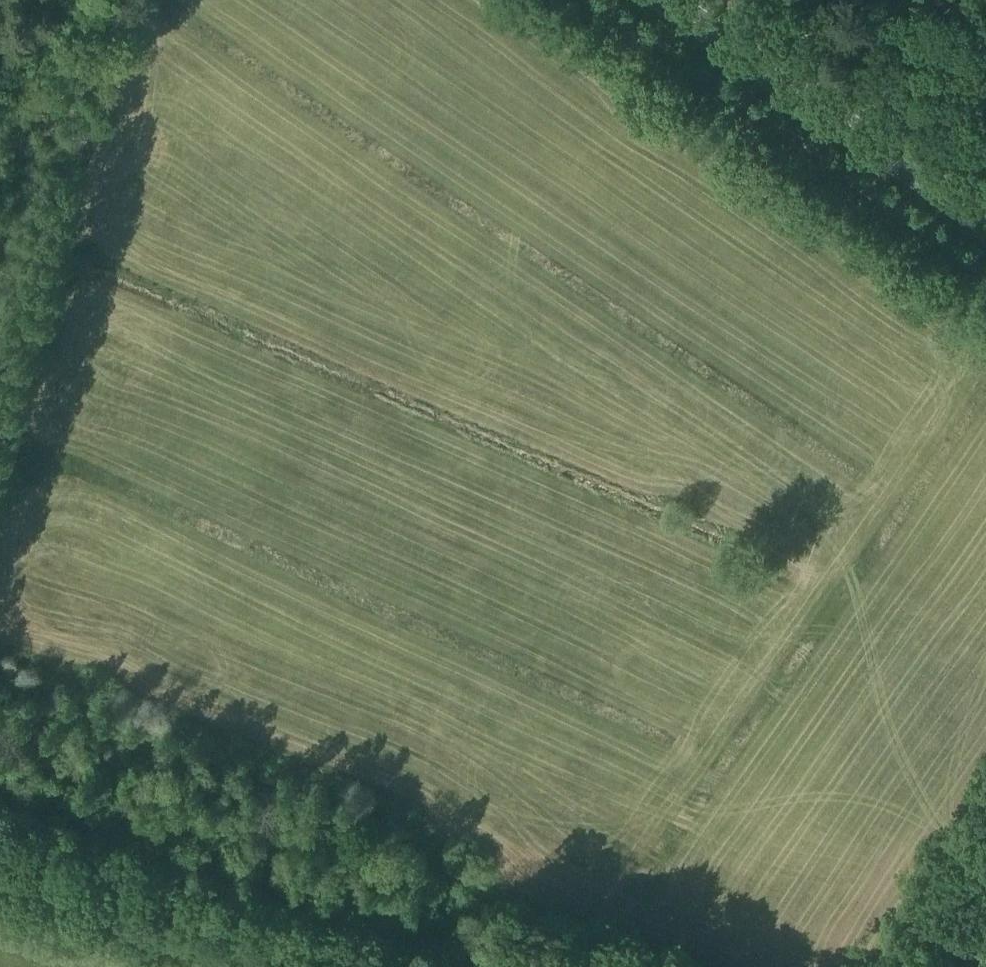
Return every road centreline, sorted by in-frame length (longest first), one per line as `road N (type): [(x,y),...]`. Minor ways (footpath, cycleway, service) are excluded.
road 1 (track): [(0,797),(465,966)]
road 2 (primary): [(985,222),(667,0)]
road 3 (track): [(0,856),(317,966)]
road 4 (track): [(15,316),(106,0)]

